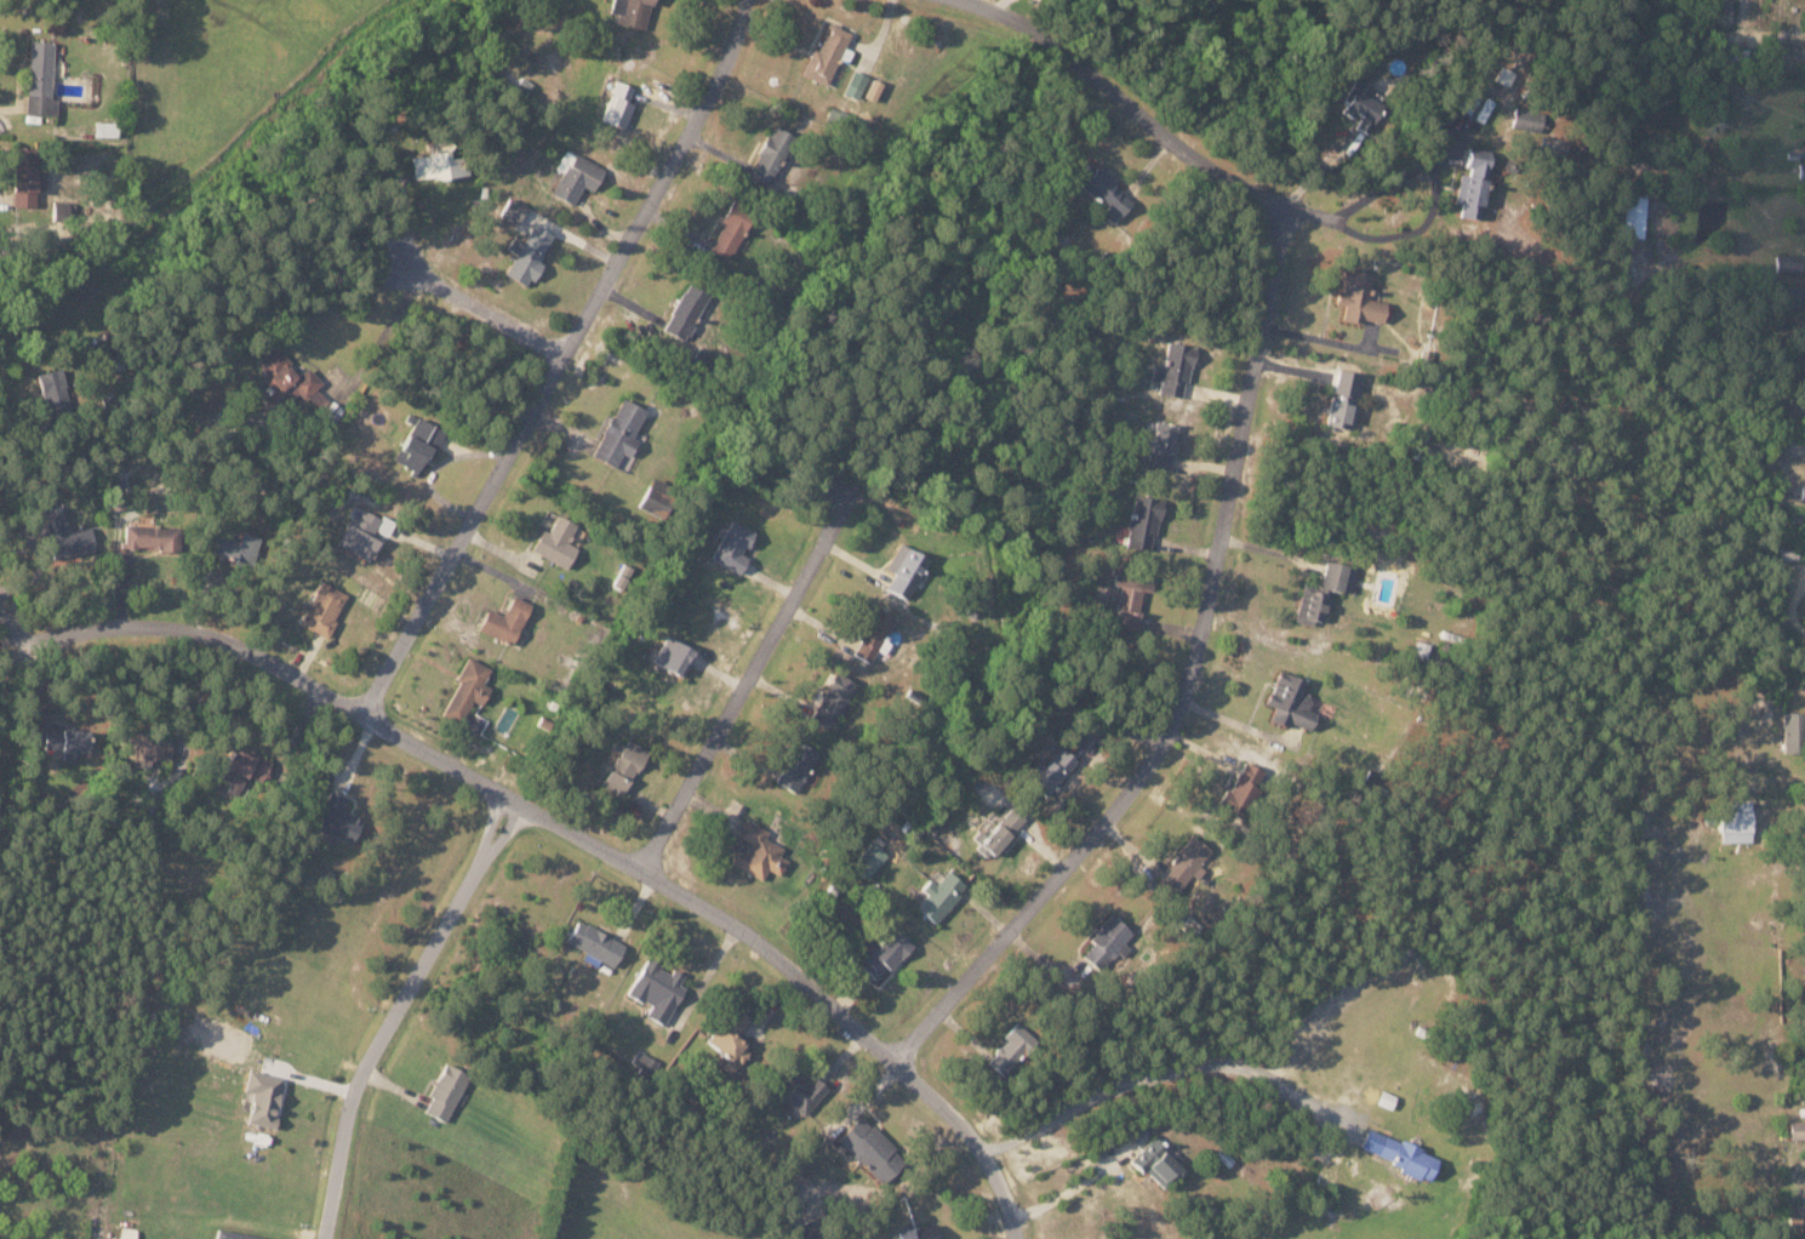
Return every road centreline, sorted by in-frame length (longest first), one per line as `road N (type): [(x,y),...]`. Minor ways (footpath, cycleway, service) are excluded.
road 1 (residential): [(1286,212),(1195,680),(1153,761),(901,1062)]
road 2 (residential): [(367,712),(762,941),(988,1152),(1015,1238)]
road 3 (residential): [(367,712),(708,103),(748,0)]
road 4 (residential): [(516,801),(371,1056),(344,1129),(325,1238)]
road 5 (residential): [(971,0),(1038,28),(1172,144),(1286,212),(1341,222)]
road 6 (residential): [(641,870),(826,543),(839,493)]
road 7 (residential): [(0,605),(23,639),(143,623),(211,633),(367,712)]
road 8 (residential): [(570,355),(400,266)]

